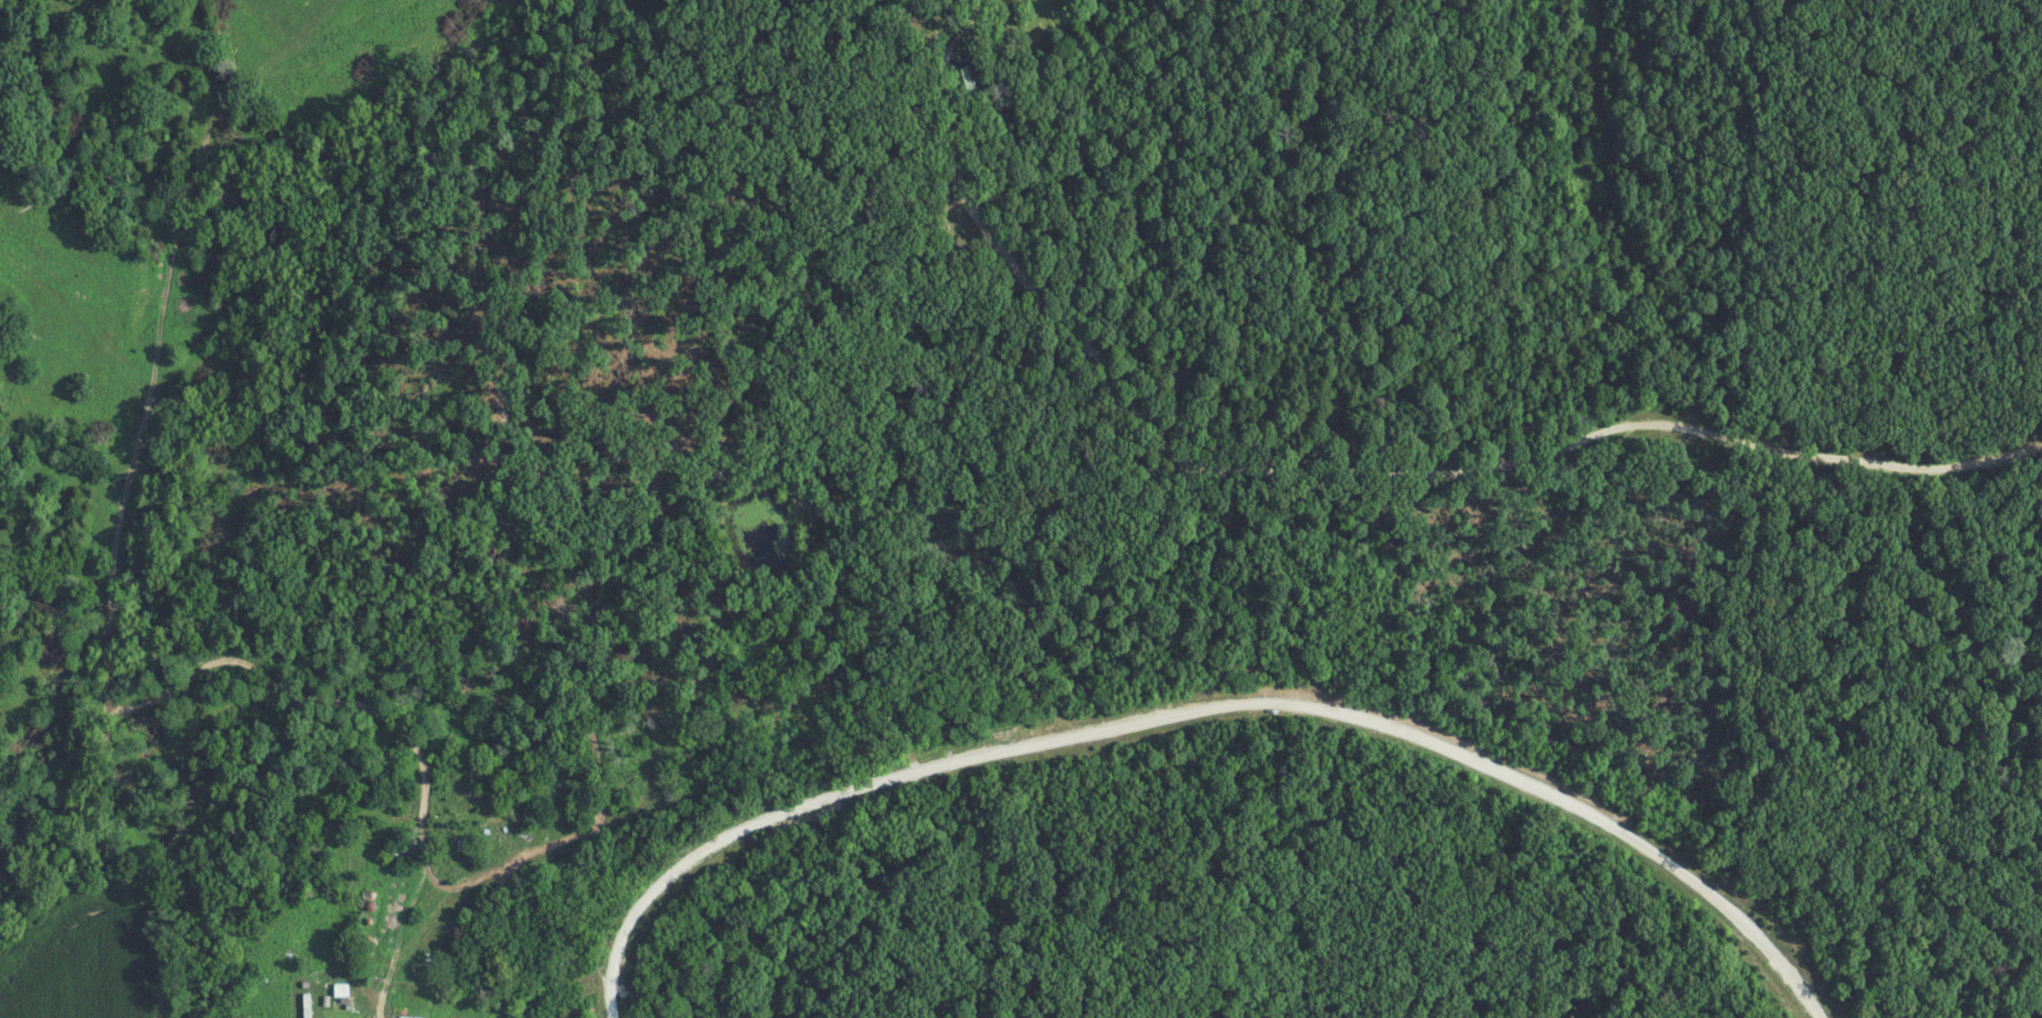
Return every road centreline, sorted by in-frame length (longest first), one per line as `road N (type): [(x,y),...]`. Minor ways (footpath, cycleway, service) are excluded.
road 1 (residential): [(1820,1017),(1737,911),(1593,807),(1401,729),(1259,702),(1026,738),(858,791),(694,862),(638,907),(611,969),(615,1017)]

